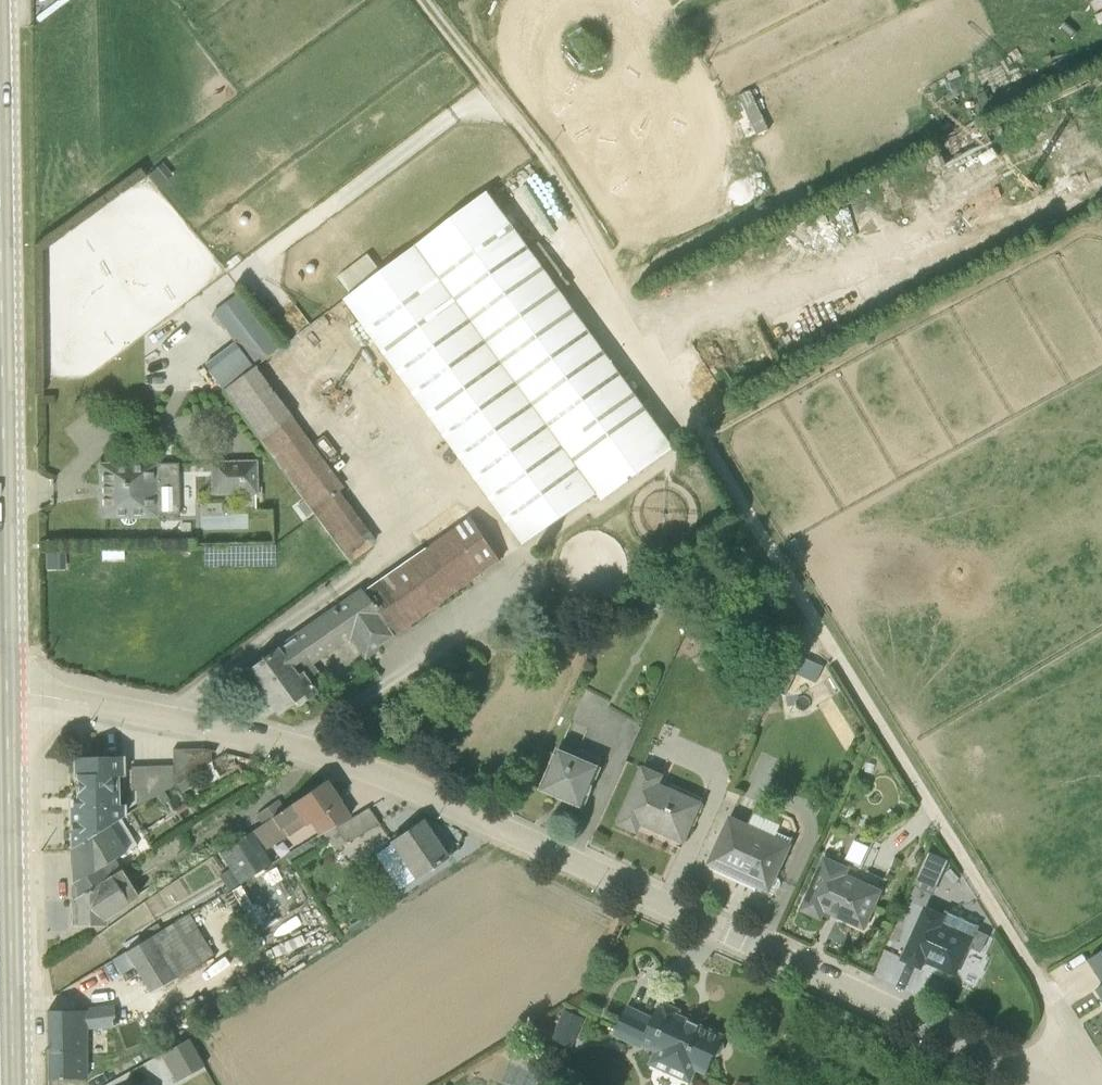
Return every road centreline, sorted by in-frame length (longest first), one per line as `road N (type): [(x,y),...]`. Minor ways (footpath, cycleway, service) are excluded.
road 1 (residential): [(1038,1084),(983,1052),(503,827),(306,749),(199,723),(6,694)]
road 2 (unclassified): [(1074,1084),(1057,1012),(705,442),(648,334)]
road 3 (track): [(422,0),(537,148),(648,334)]
road 4 (primary): [(13,1084),(6,694)]
road 5 (primary): [(6,651),(0,291)]

